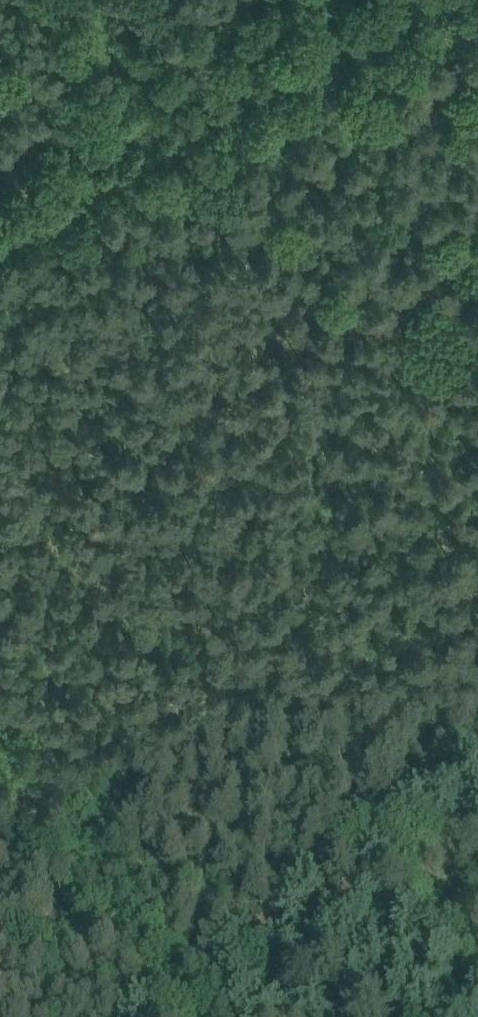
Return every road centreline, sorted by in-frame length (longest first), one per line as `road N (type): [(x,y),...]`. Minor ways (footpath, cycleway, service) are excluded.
road 1 (track): [(0,229),(383,0)]

